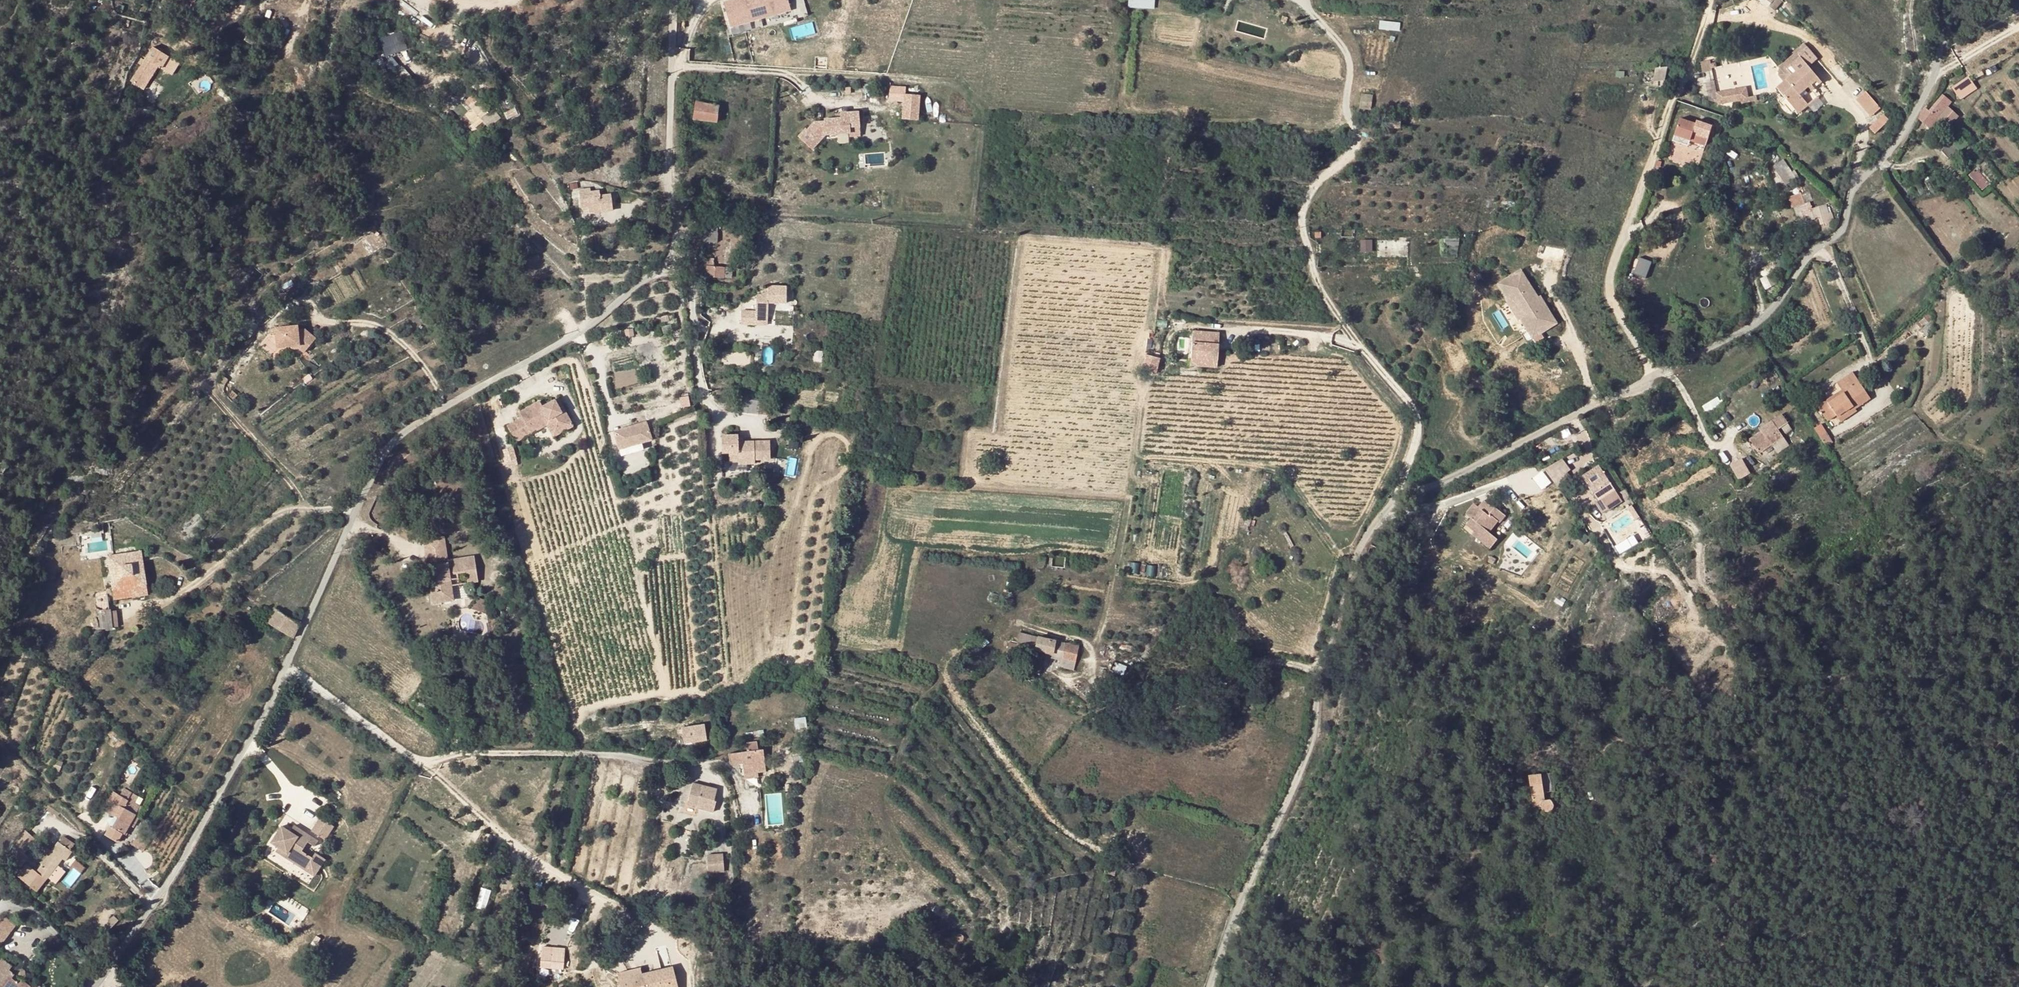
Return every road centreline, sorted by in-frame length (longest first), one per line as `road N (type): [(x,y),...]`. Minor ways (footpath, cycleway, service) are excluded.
road 1 (unclassified): [(1214,986),(1316,738),(1321,669),(1363,552),(1389,512),(1765,315),(1811,252),(1842,228),(1853,189),(1906,129),(1958,0)]
road 2 (unclassified): [(94,986),(249,745),(393,444),(583,330),(673,256),(675,0)]
road 3 (track): [(1356,341),(1313,274),(1299,225),(1308,199),(1357,143),(1346,106),(1349,65),(1334,34),(1299,0)]

